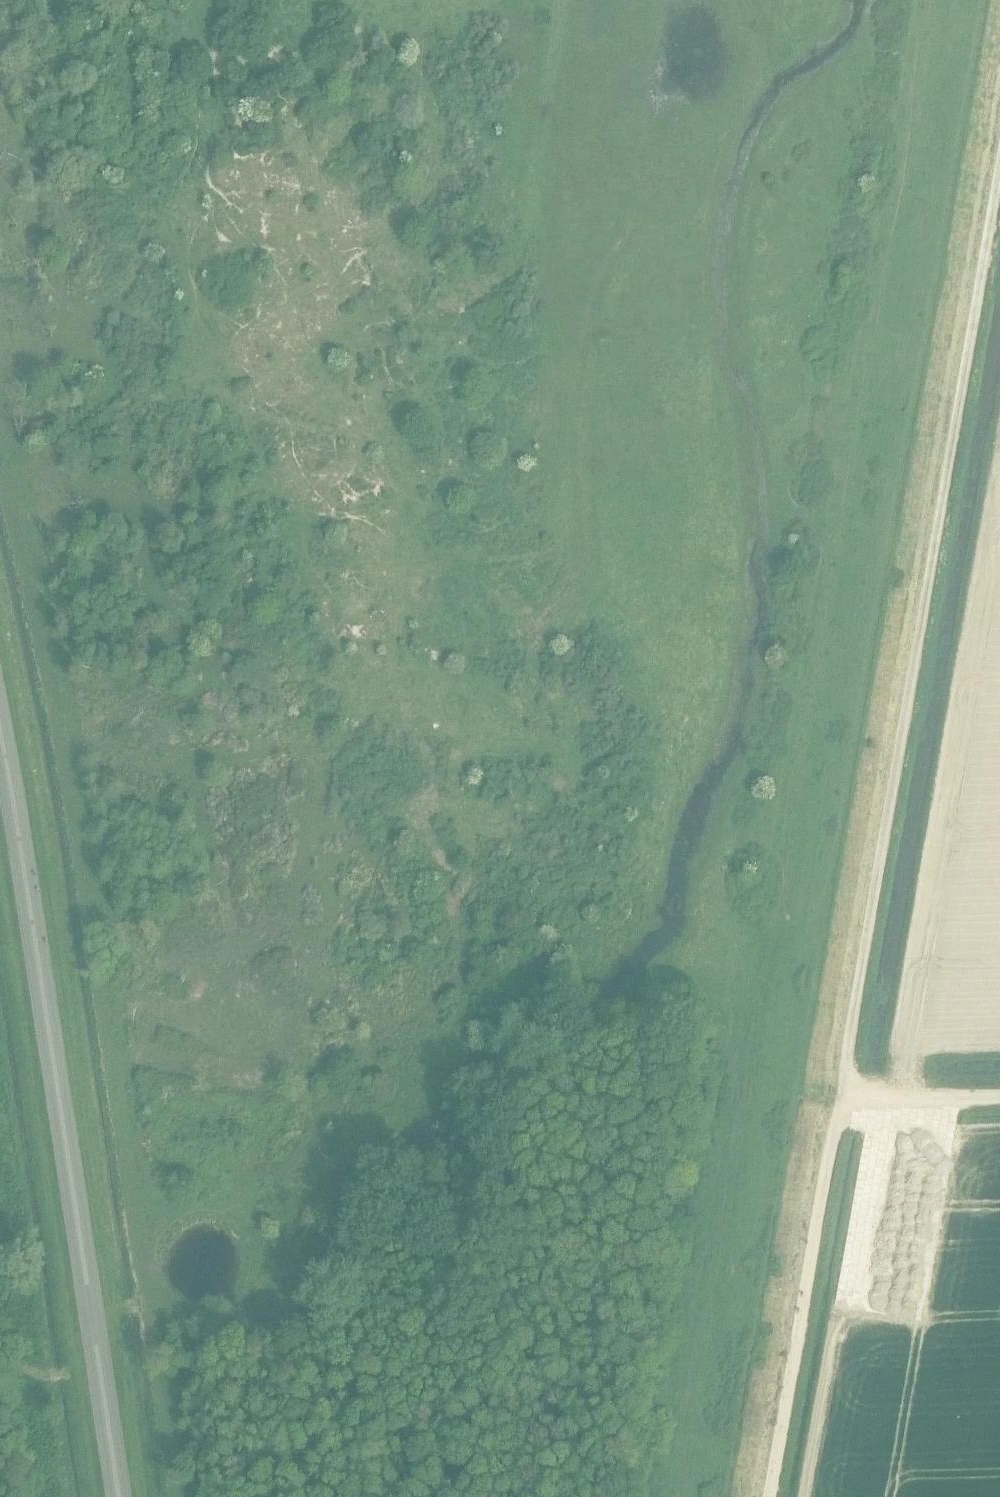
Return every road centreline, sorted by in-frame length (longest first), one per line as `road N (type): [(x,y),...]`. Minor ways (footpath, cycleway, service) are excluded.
road 1 (unclassified): [(839,1096),(999,145)]
road 2 (tertiary): [(123,1496),(0,753)]
road 3 (unclassified): [(769,1496),(839,1096)]
road 4 (unclassified): [(839,1096),(999,1092)]

